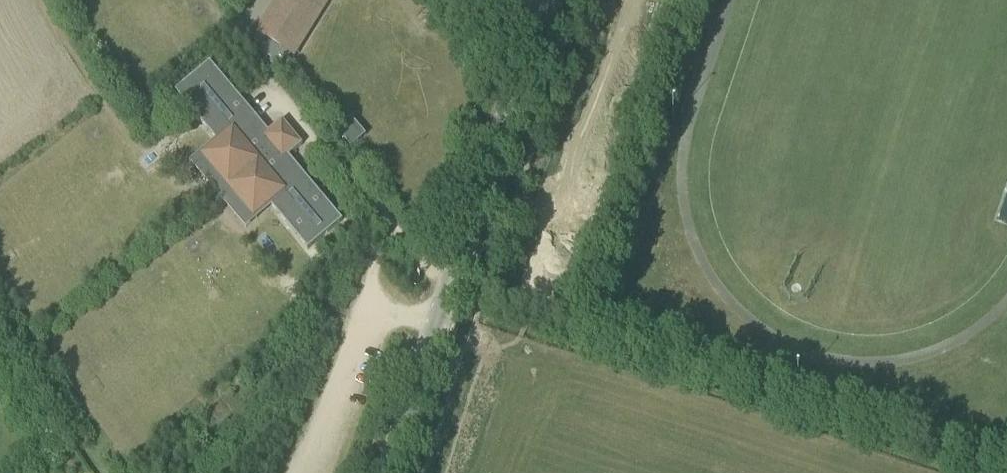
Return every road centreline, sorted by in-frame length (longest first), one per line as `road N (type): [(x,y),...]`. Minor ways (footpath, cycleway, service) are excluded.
road 1 (secondary): [(389,472),(546,0)]

